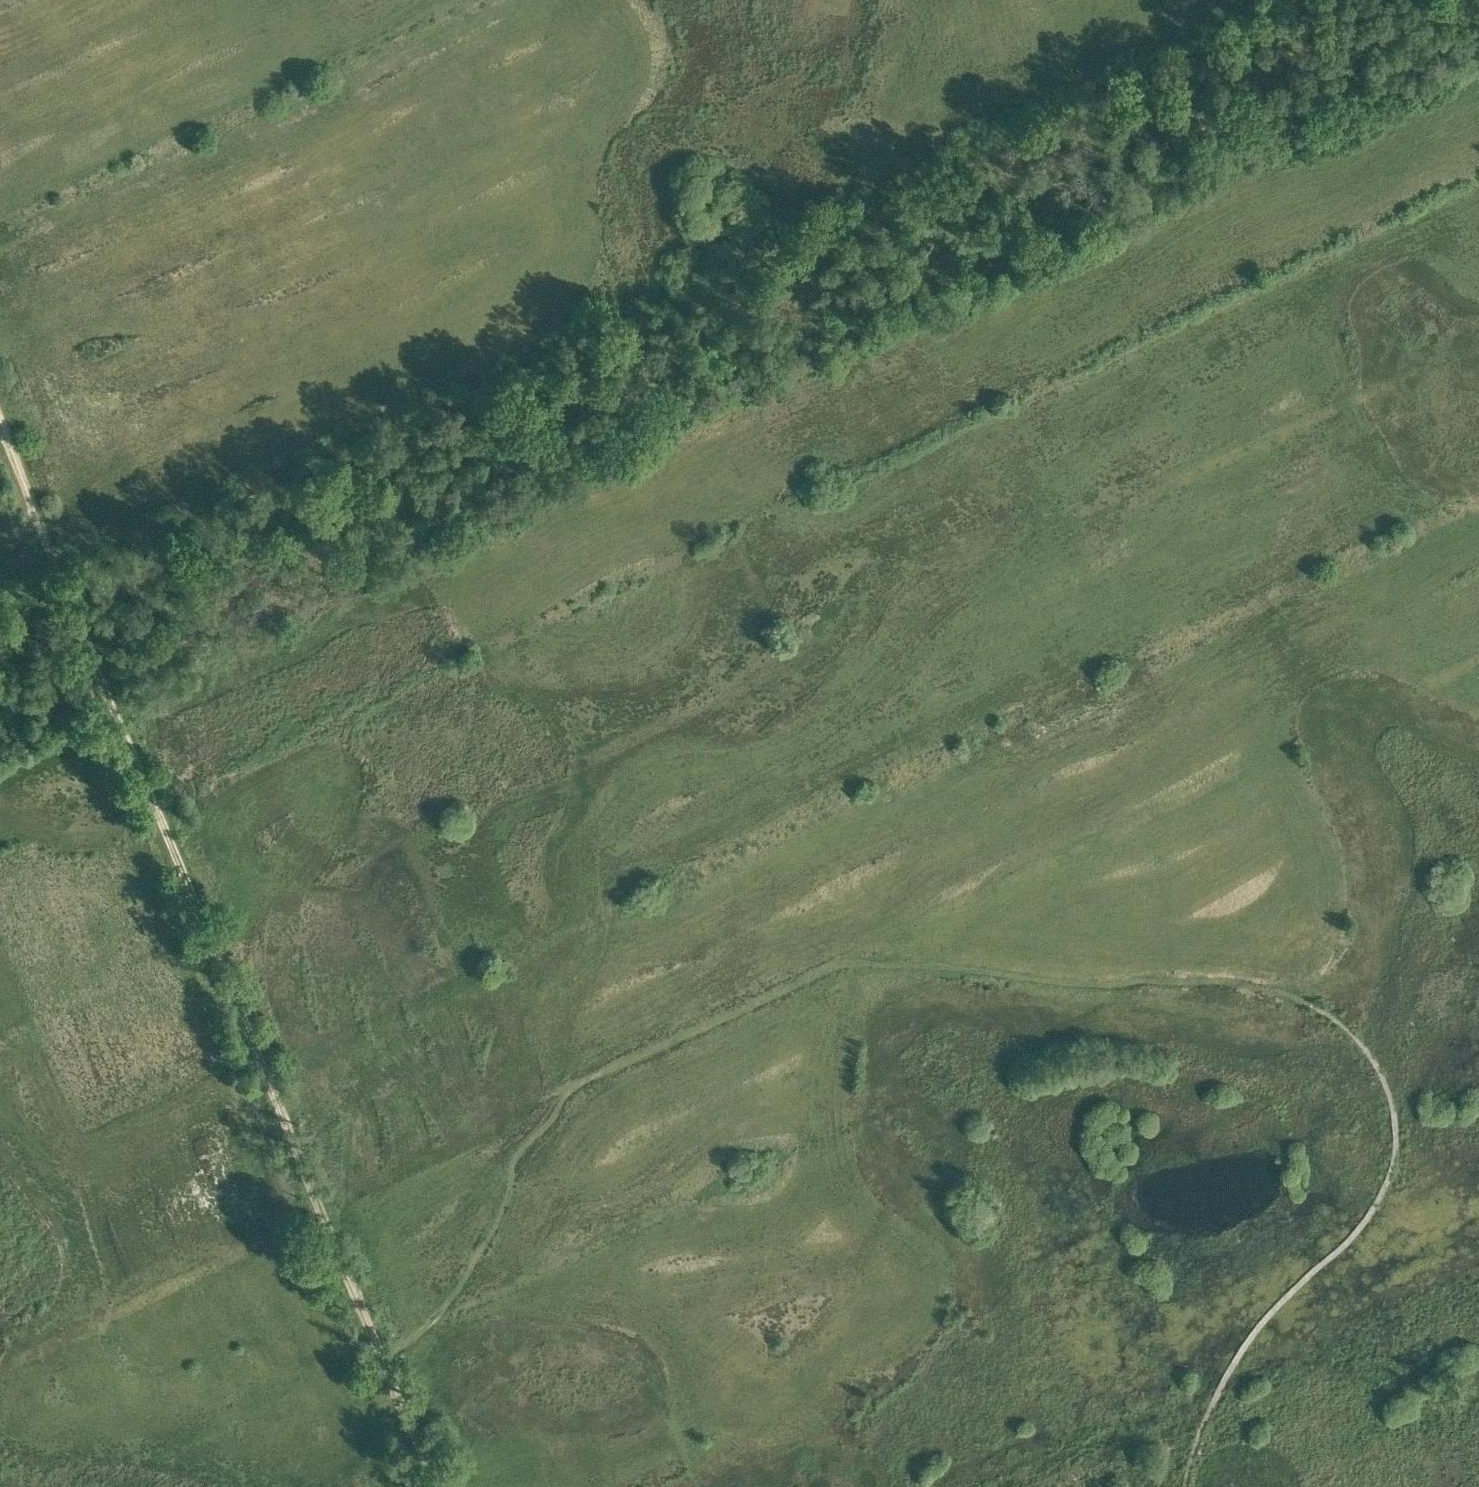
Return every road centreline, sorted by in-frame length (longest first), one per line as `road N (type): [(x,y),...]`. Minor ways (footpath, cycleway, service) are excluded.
road 1 (track): [(0,413),(383,1359)]
road 2 (track): [(383,1359),(440,1486)]

